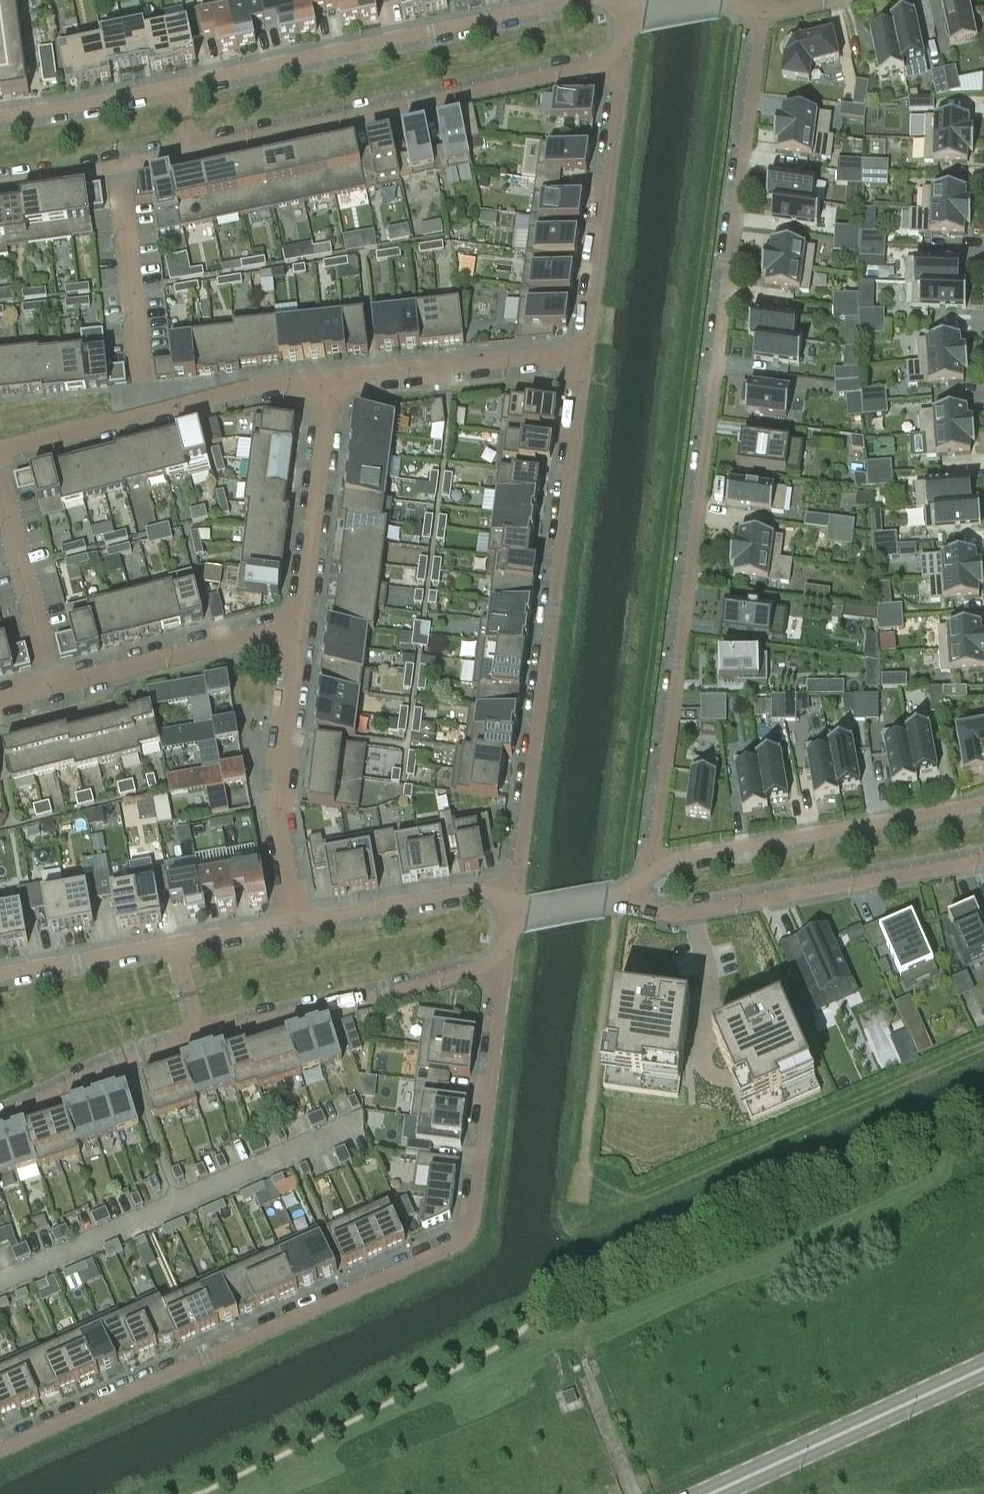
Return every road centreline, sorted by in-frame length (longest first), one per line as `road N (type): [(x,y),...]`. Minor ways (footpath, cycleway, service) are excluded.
road 1 (residential): [(648,867),(762,15)]
road 2 (residential): [(0,1447),(452,1246),(471,1214),(504,959)]
road 3 (residential): [(584,355),(512,882)]
road 4 (residential): [(191,155),(623,62)]
road 5 (residential): [(585,0),(177,87)]
road 6 (residential): [(642,892),(659,911),(680,915),(983,859)]
road 7 (residential): [(983,804),(648,867)]
road 8 (residential): [(333,384),(208,398),(0,451)]
road 9 (residential): [(201,1036),(504,959)]
road 10 (residential): [(295,629),(0,698)]
road 11 (residential): [(623,62),(584,355)]
road 12 (primary): [(716,1493),(983,1371)]
road 13 (residential): [(299,919),(280,809),(295,629)]
road 14 (residential): [(584,355),(333,384)]
road 15 (residential): [(295,629),(333,384)]
road 16 (residential): [(0,1118),(201,1036)]
road 17 (residential): [(512,882),(299,919)]
road 18 (residential): [(0,187),(191,155)]
road 19 (residential): [(177,87),(0,120)]
road 20 (residential): [(174,942),(0,978)]
road 21 (residential): [(509,918),(642,892)]
road 22 (residential): [(299,919),(174,942)]

